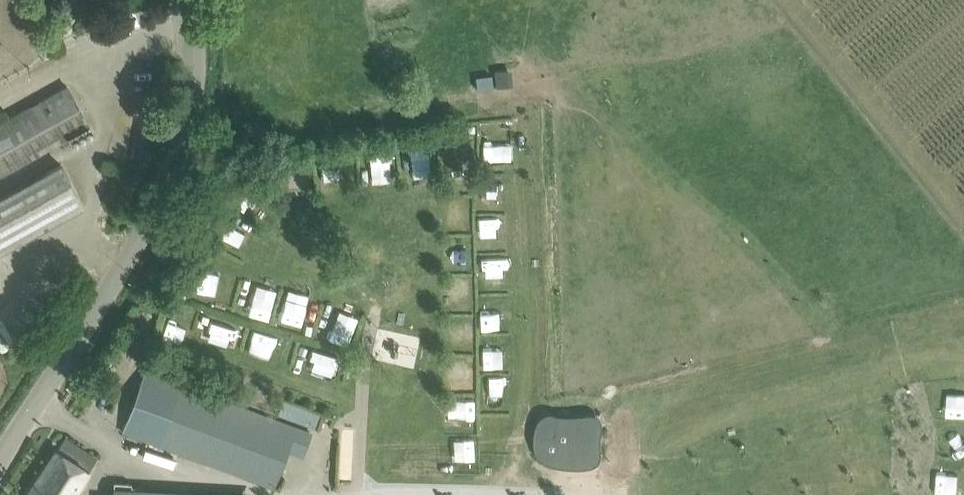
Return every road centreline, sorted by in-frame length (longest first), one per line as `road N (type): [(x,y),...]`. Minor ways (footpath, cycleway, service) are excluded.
road 1 (unclassified): [(0,470),(175,184),(197,72),(197,0)]

